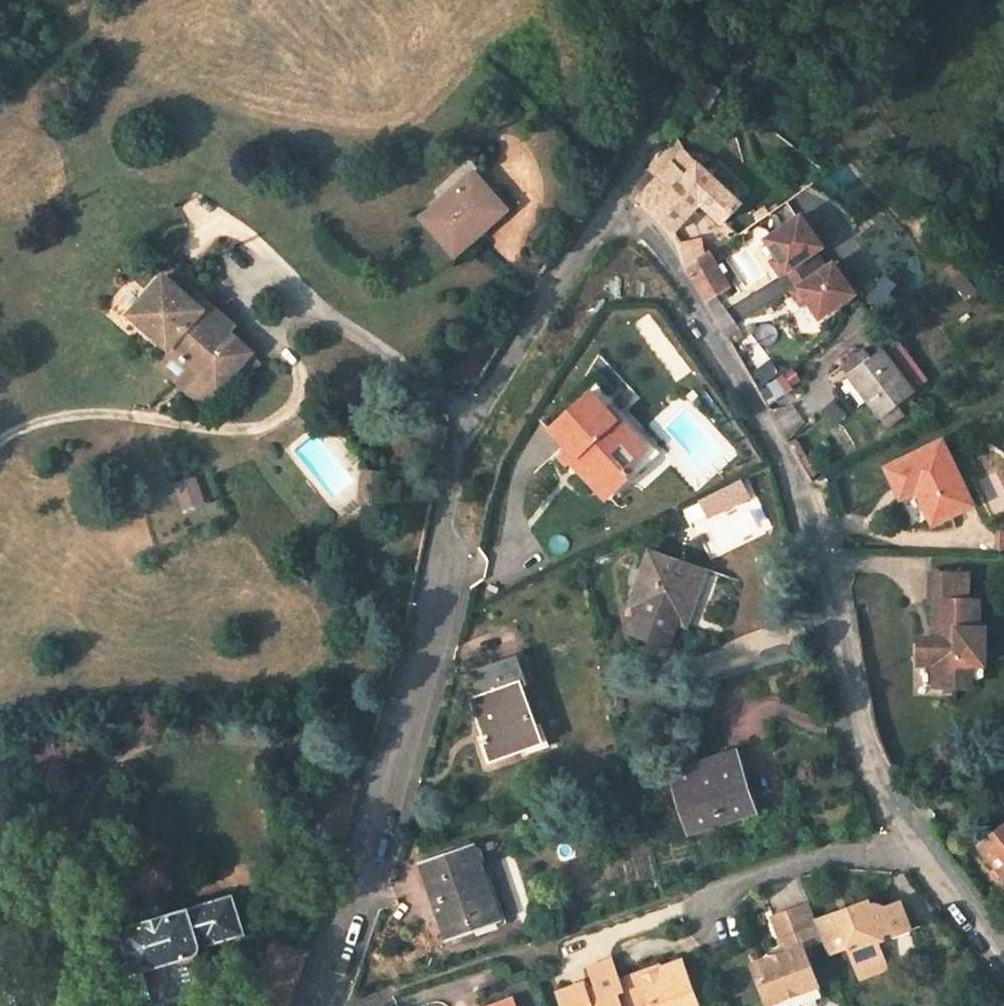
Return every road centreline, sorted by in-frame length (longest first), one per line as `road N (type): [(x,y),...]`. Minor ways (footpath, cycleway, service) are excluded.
road 1 (residential): [(316,1005),(422,679),(453,465),(472,416),(600,224),(615,218)]
road 2 (residential): [(1003,952),(915,842),(877,777),(784,457),(656,234),(615,218)]
road 3 (track): [(710,0),(694,53),(619,192),(615,218)]

